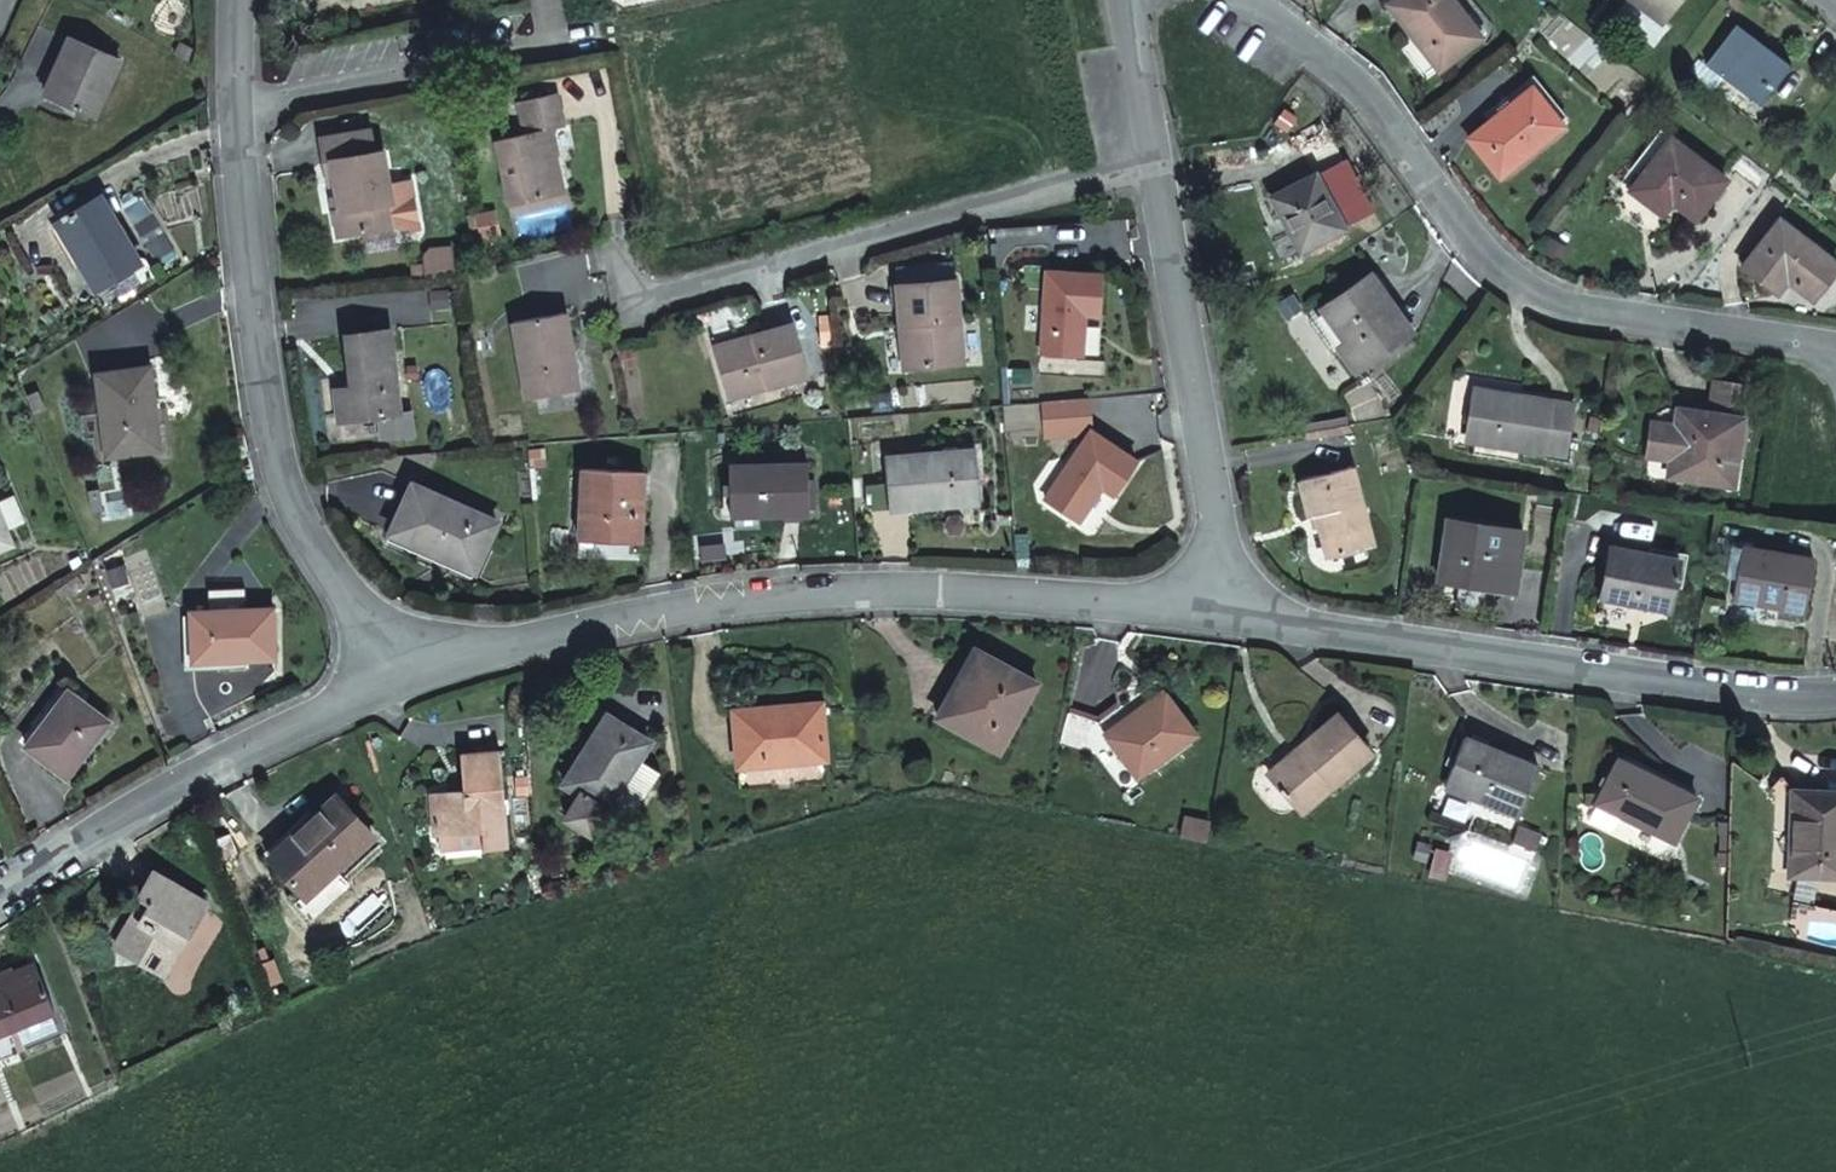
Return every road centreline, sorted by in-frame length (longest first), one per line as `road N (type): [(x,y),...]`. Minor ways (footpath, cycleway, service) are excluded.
road 1 (residential): [(404,674),(612,624),(791,594),(895,591),(1222,608)]
road 2 (residential): [(1255,0),(1337,66),(1492,266),(1547,302),(1835,350)]
road 3 (residential): [(1222,608),(1790,701),(1835,696)]
road 4 (residential): [(236,109),(250,298),(286,501),(404,674)]
road 5 (residential): [(1157,168),(632,305)]
road 6 (residential): [(0,900),(194,775),(404,674)]
road 7 (residential): [(1157,168),(1222,608)]
road 8 (residential): [(236,109),(551,38),(542,0)]
road 9 (residential): [(1125,0),(1157,168)]

